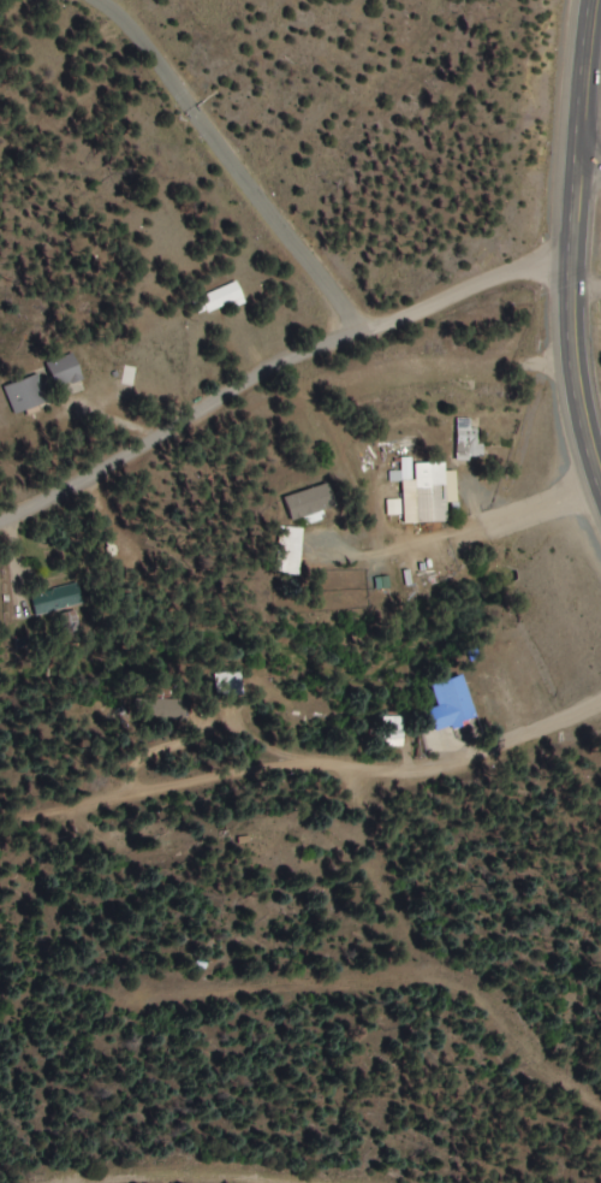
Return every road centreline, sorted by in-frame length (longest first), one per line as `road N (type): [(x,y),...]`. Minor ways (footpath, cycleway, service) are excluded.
road 1 (residential): [(0,508),(94,478),(486,292),(524,285),(566,259)]
road 2 (residential): [(600,662),(457,703),(337,705),(173,685),(0,707)]
road 3 (residential): [(600,1128),(442,1051),(363,970),(333,897),(339,816),(316,737),(319,703)]
road 4 (residential): [(485,1182),(399,1136),(198,1134),(0,1175)]
road 5 (primary): [(600,493),(579,421),(566,259),(591,0)]
road 6 (residential): [(316,737),(273,730),(135,765),(0,777)]
road 7 (residential): [(353,946),(60,951)]
road 8 (residential): [(339,816),(600,688)]

